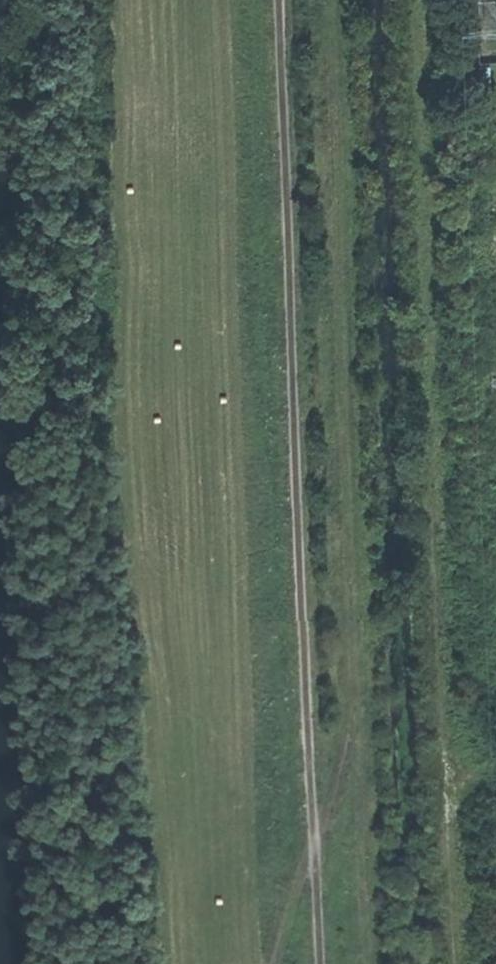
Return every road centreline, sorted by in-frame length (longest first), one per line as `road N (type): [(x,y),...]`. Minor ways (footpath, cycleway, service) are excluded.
road 1 (track): [(371,963),(353,696),(333,0)]
road 2 (track): [(425,0),(463,963)]
road 3 (track): [(286,0),(322,963)]
road 4 (track): [(274,963),(315,847),(353,696)]

